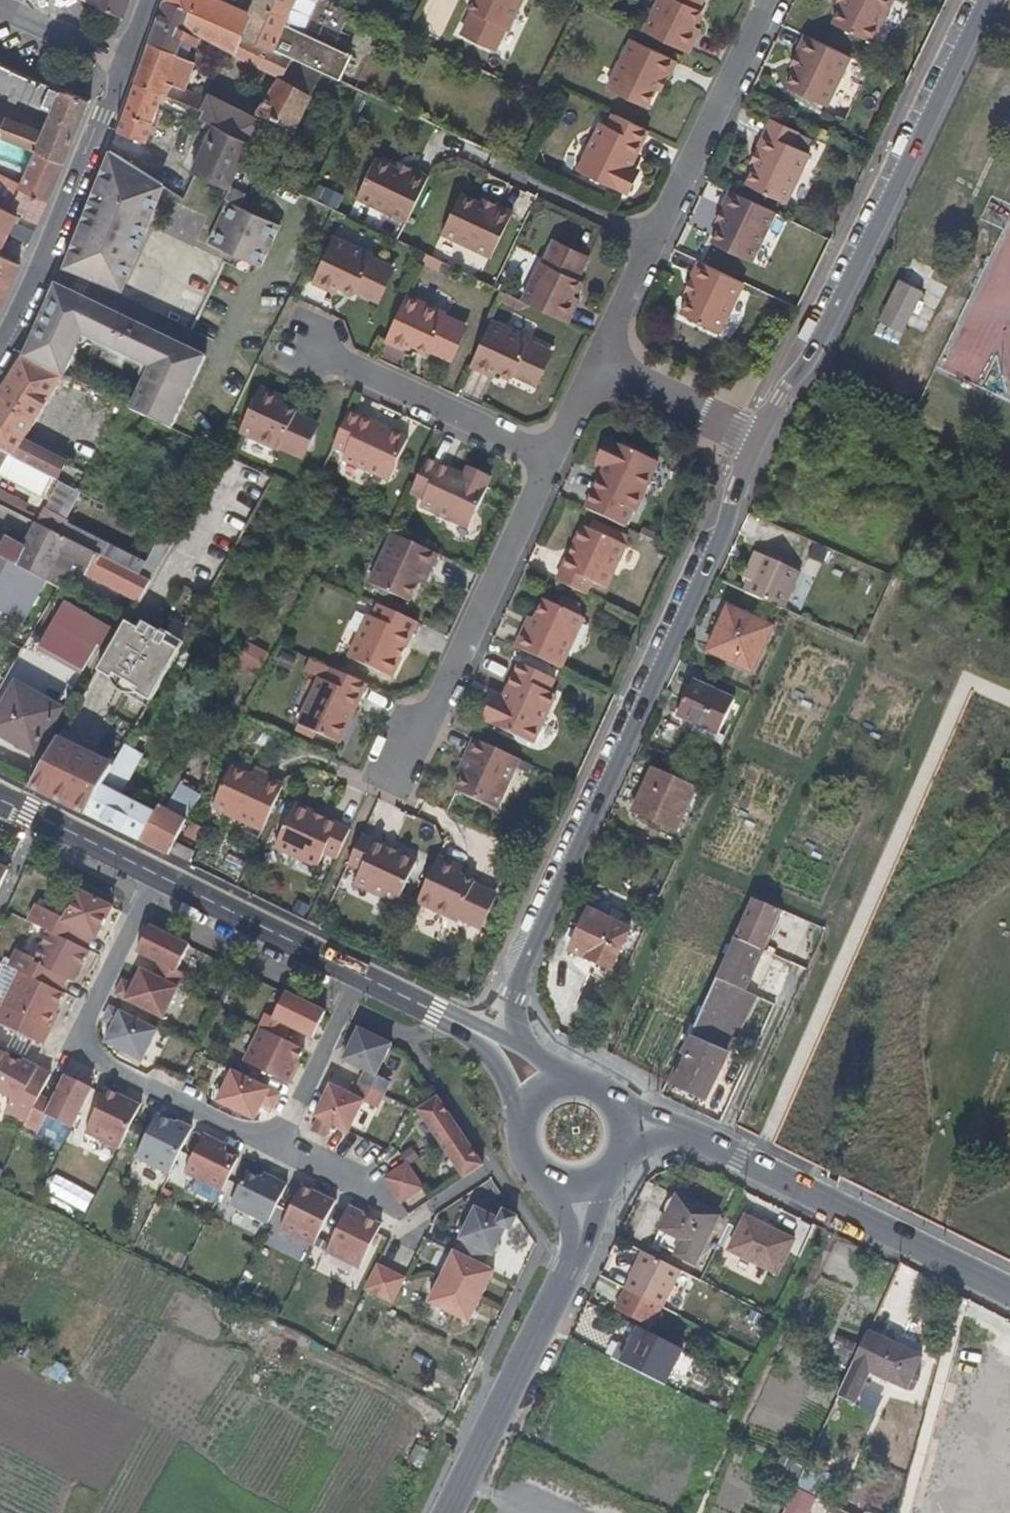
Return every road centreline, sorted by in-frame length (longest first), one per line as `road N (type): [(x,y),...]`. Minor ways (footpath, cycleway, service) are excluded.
road 1 (residential): [(495,1042),(726,525),(755,442)]
road 2 (residential): [(156,874),(83,1034),(86,1056),(266,1146),(286,1134),(365,978)]
road 3 (residential): [(755,442),(810,360),(986,0)]
road 4 (secondary): [(145,0),(53,234),(0,343)]
road 5 (tertiary): [(695,1139),(1009,1293)]
road 6 (residential): [(400,774),(550,460)]
road 7 (tertiary): [(447,1512),(572,1263)]
road 8 (residential): [(653,244),(763,0)]
road 9 (residential): [(550,460),(309,349)]
road 10 (tertiary): [(156,874),(365,978)]
road 11 (residential): [(653,244),(471,153)]
road 12 (residential): [(598,366),(755,442)]
road 13 (tertiary): [(0,797),(156,874)]
road 14 (tertiary): [(365,978),(495,1042)]
road 15 (residential): [(598,366),(653,244)]

